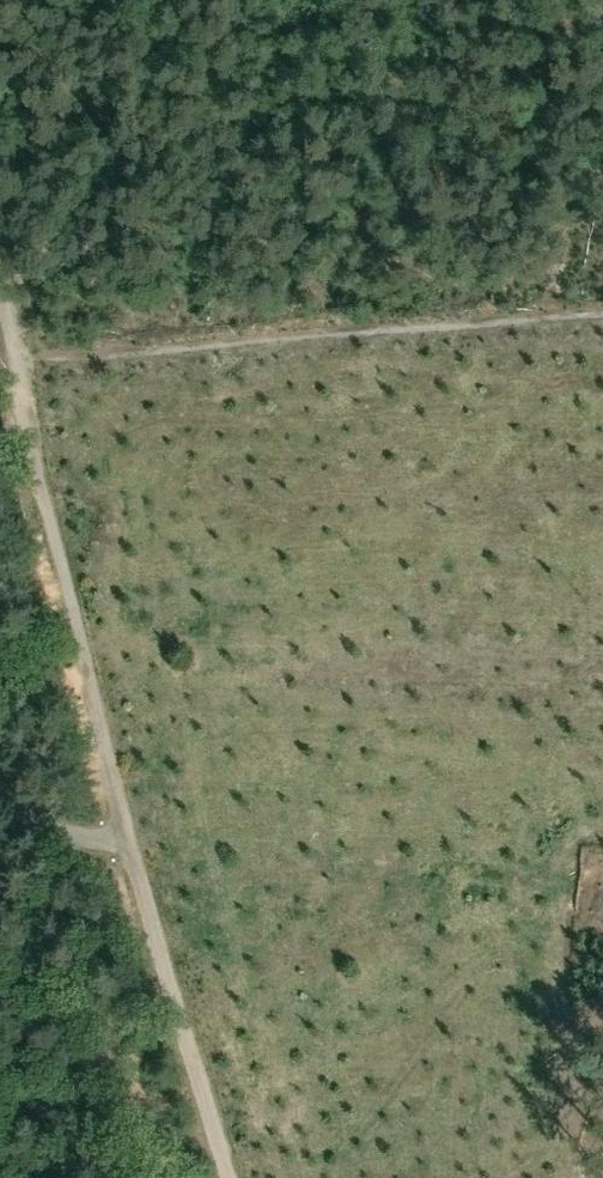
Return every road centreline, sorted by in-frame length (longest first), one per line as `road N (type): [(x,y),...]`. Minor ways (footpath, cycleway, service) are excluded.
road 1 (track): [(0,289),(82,657),(230,1177)]
road 2 (track): [(18,376),(602,334)]
road 3 (track): [(0,795),(65,834),(134,844)]

